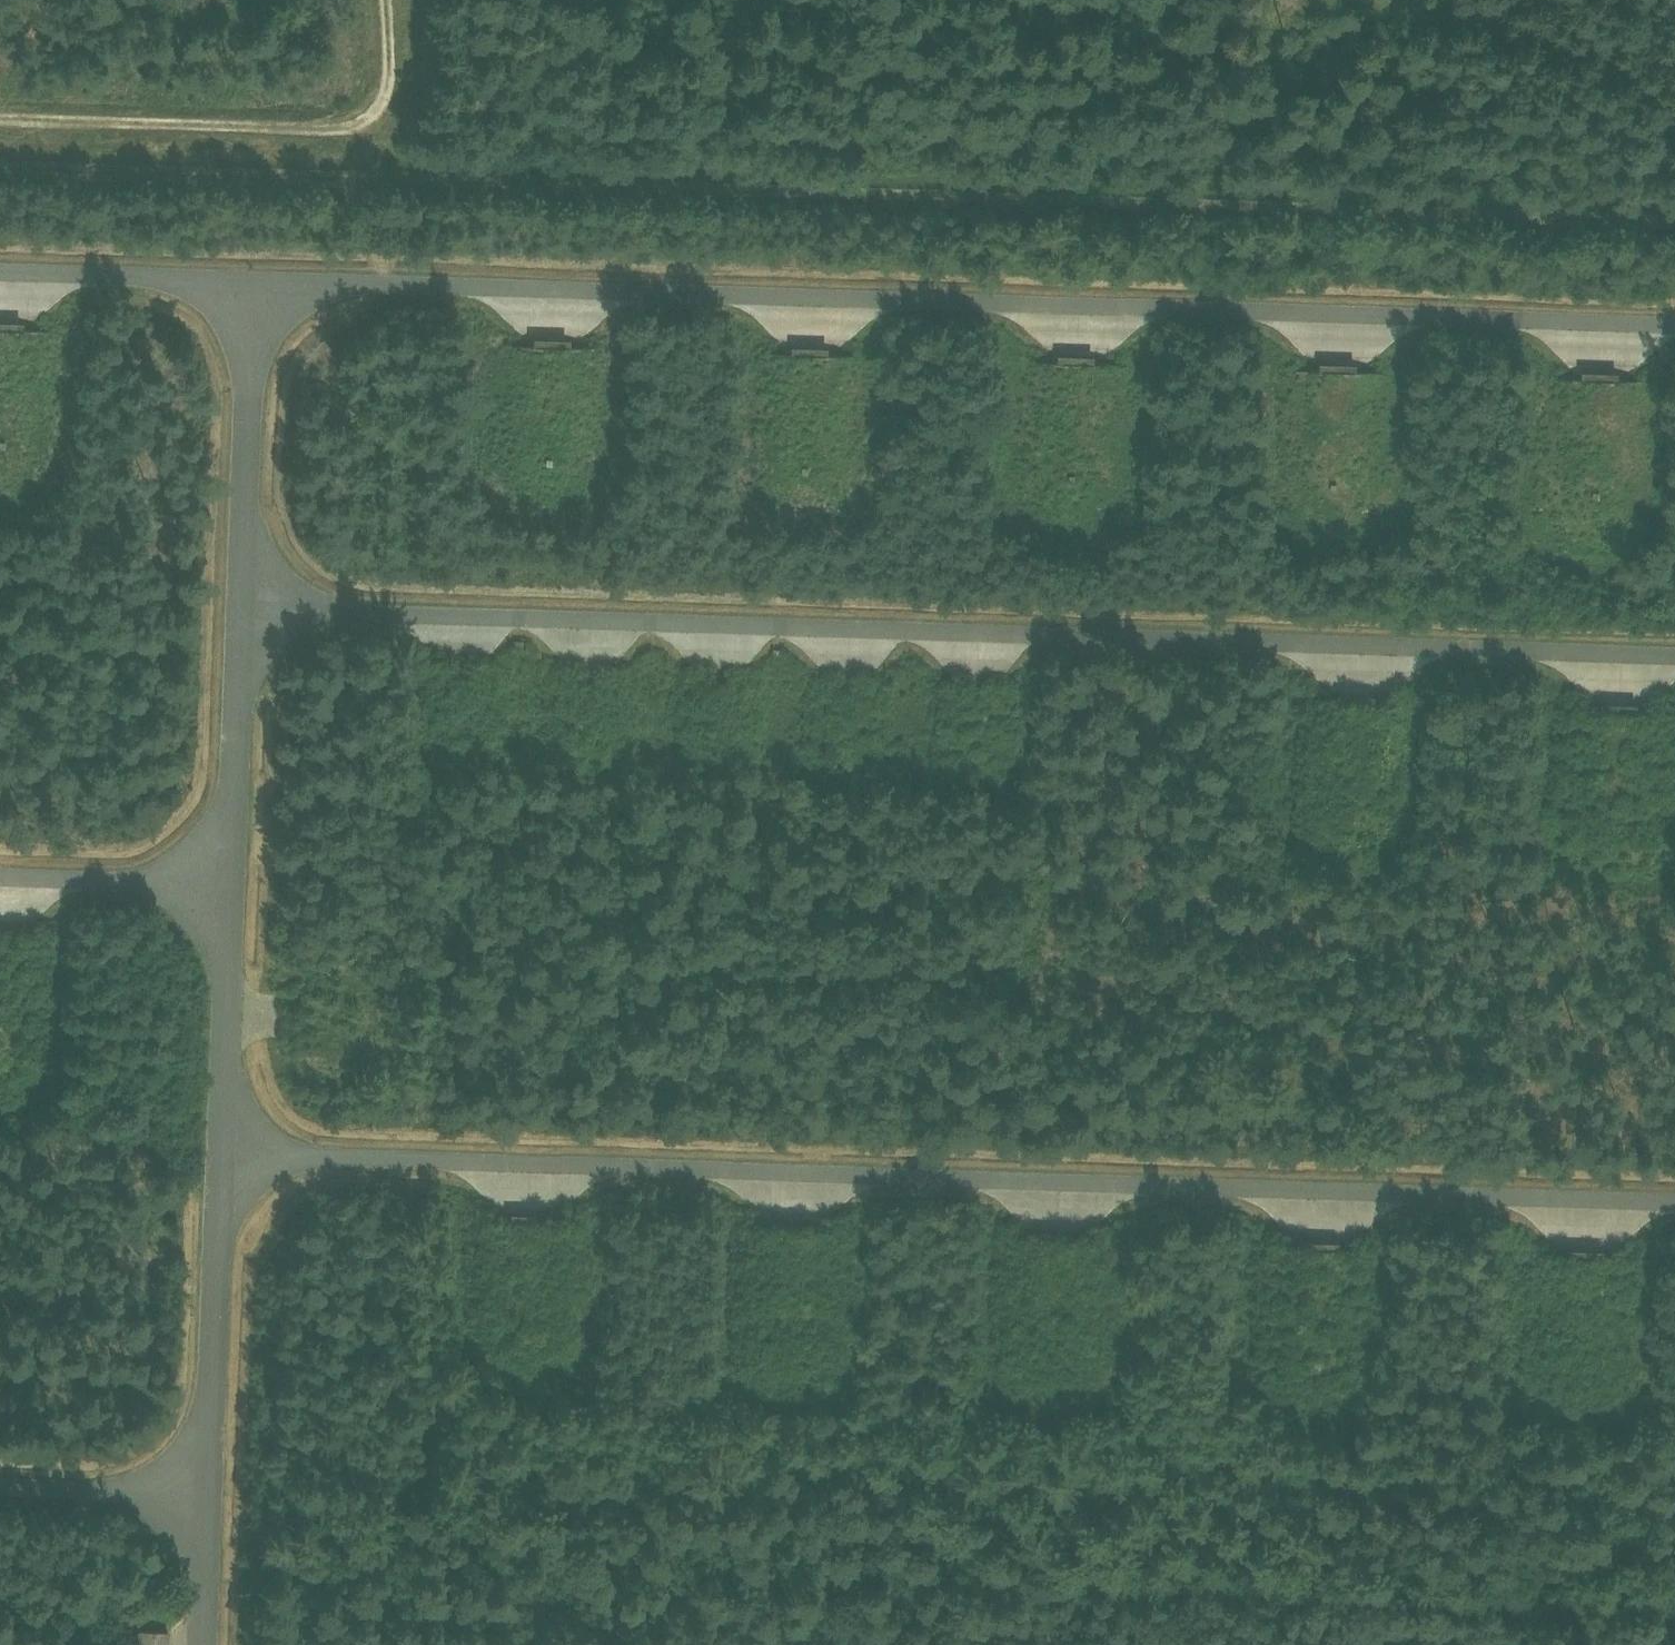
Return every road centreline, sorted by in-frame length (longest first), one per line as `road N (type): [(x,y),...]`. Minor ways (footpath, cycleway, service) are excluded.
road 1 (track): [(1674,177),(371,136)]
road 2 (track): [(0,124),(371,136)]
road 3 (track): [(371,136),(391,91),(387,0)]

